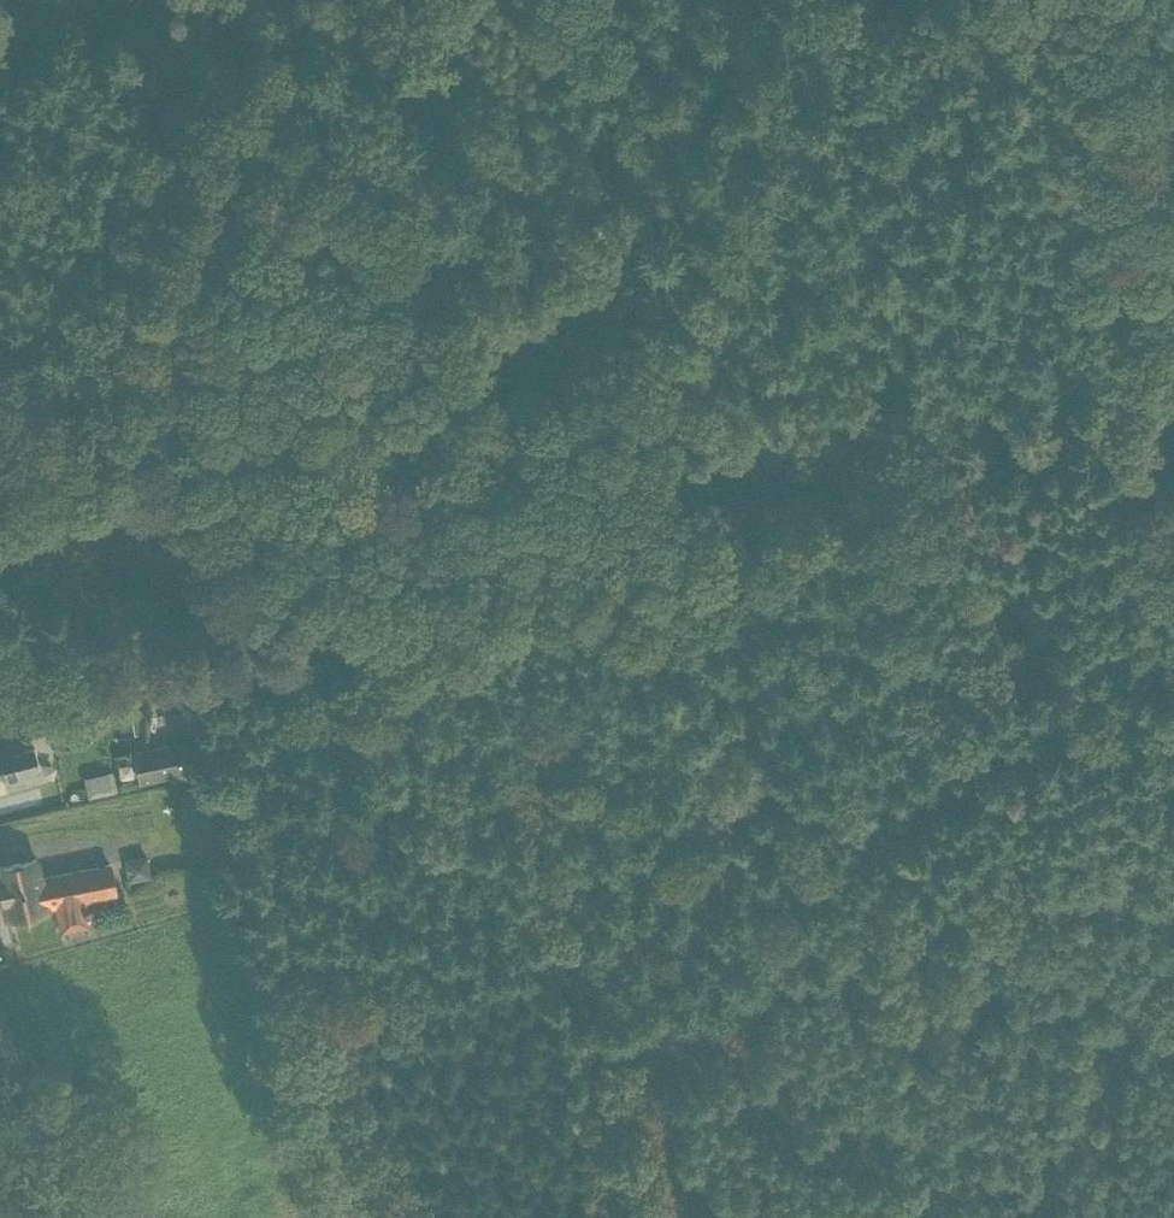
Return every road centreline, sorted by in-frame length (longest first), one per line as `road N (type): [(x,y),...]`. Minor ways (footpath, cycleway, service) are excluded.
road 1 (track): [(0,699),(834,502),(1173,358)]
road 2 (track): [(1173,450),(1110,0)]
road 3 (track): [(1045,1217),(1173,954)]
road 4 (unclassified): [(61,1217),(0,1062)]

